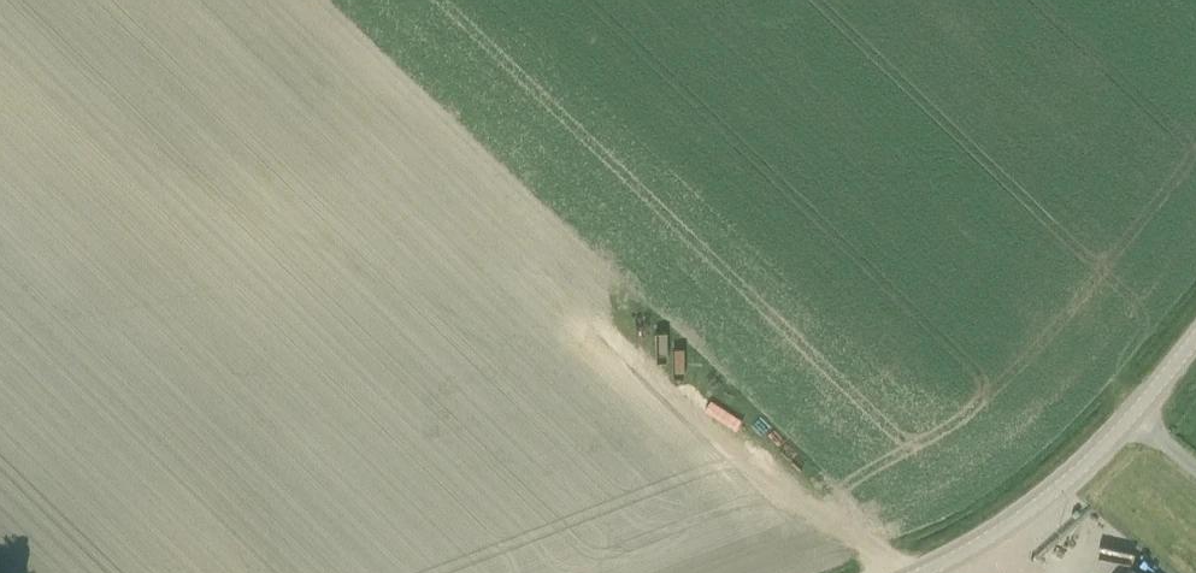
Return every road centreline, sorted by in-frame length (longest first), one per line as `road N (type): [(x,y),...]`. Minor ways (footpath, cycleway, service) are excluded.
road 1 (tertiary): [(919,572),(992,535),(1083,466),(1195,336)]

